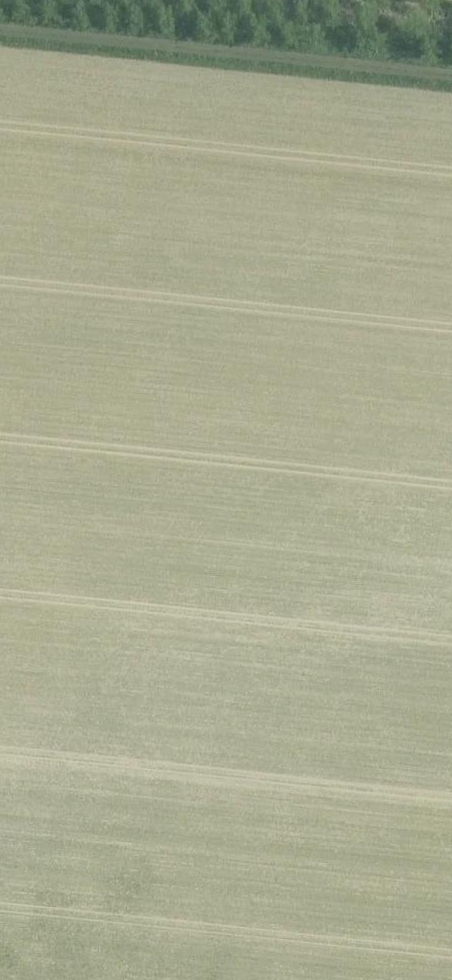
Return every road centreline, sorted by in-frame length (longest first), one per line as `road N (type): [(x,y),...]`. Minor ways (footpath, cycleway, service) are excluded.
road 1 (track): [(0,30),(451,75)]

